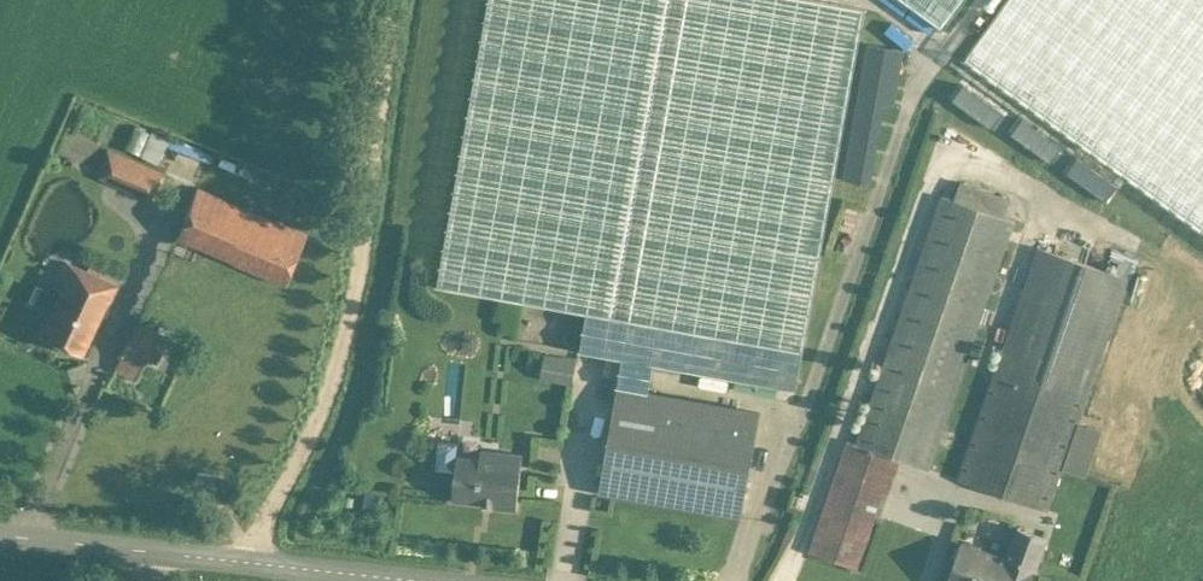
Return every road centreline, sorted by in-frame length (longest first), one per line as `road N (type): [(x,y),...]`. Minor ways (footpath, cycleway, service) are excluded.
road 1 (track): [(241,561),(314,436),(345,338),(390,0)]
road 2 (tertiary): [(159,551),(418,580)]
road 3 (tertiary): [(0,535),(159,551)]

